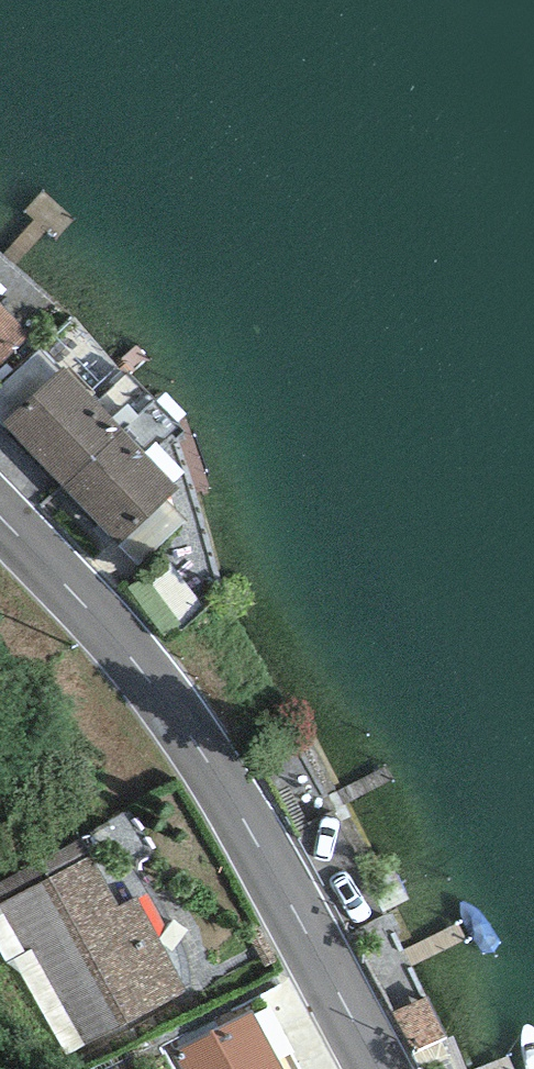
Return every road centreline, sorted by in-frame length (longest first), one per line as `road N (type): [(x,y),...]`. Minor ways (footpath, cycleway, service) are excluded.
road 1 (tertiary): [(385,1068),(222,781),(129,655),(0,512)]

